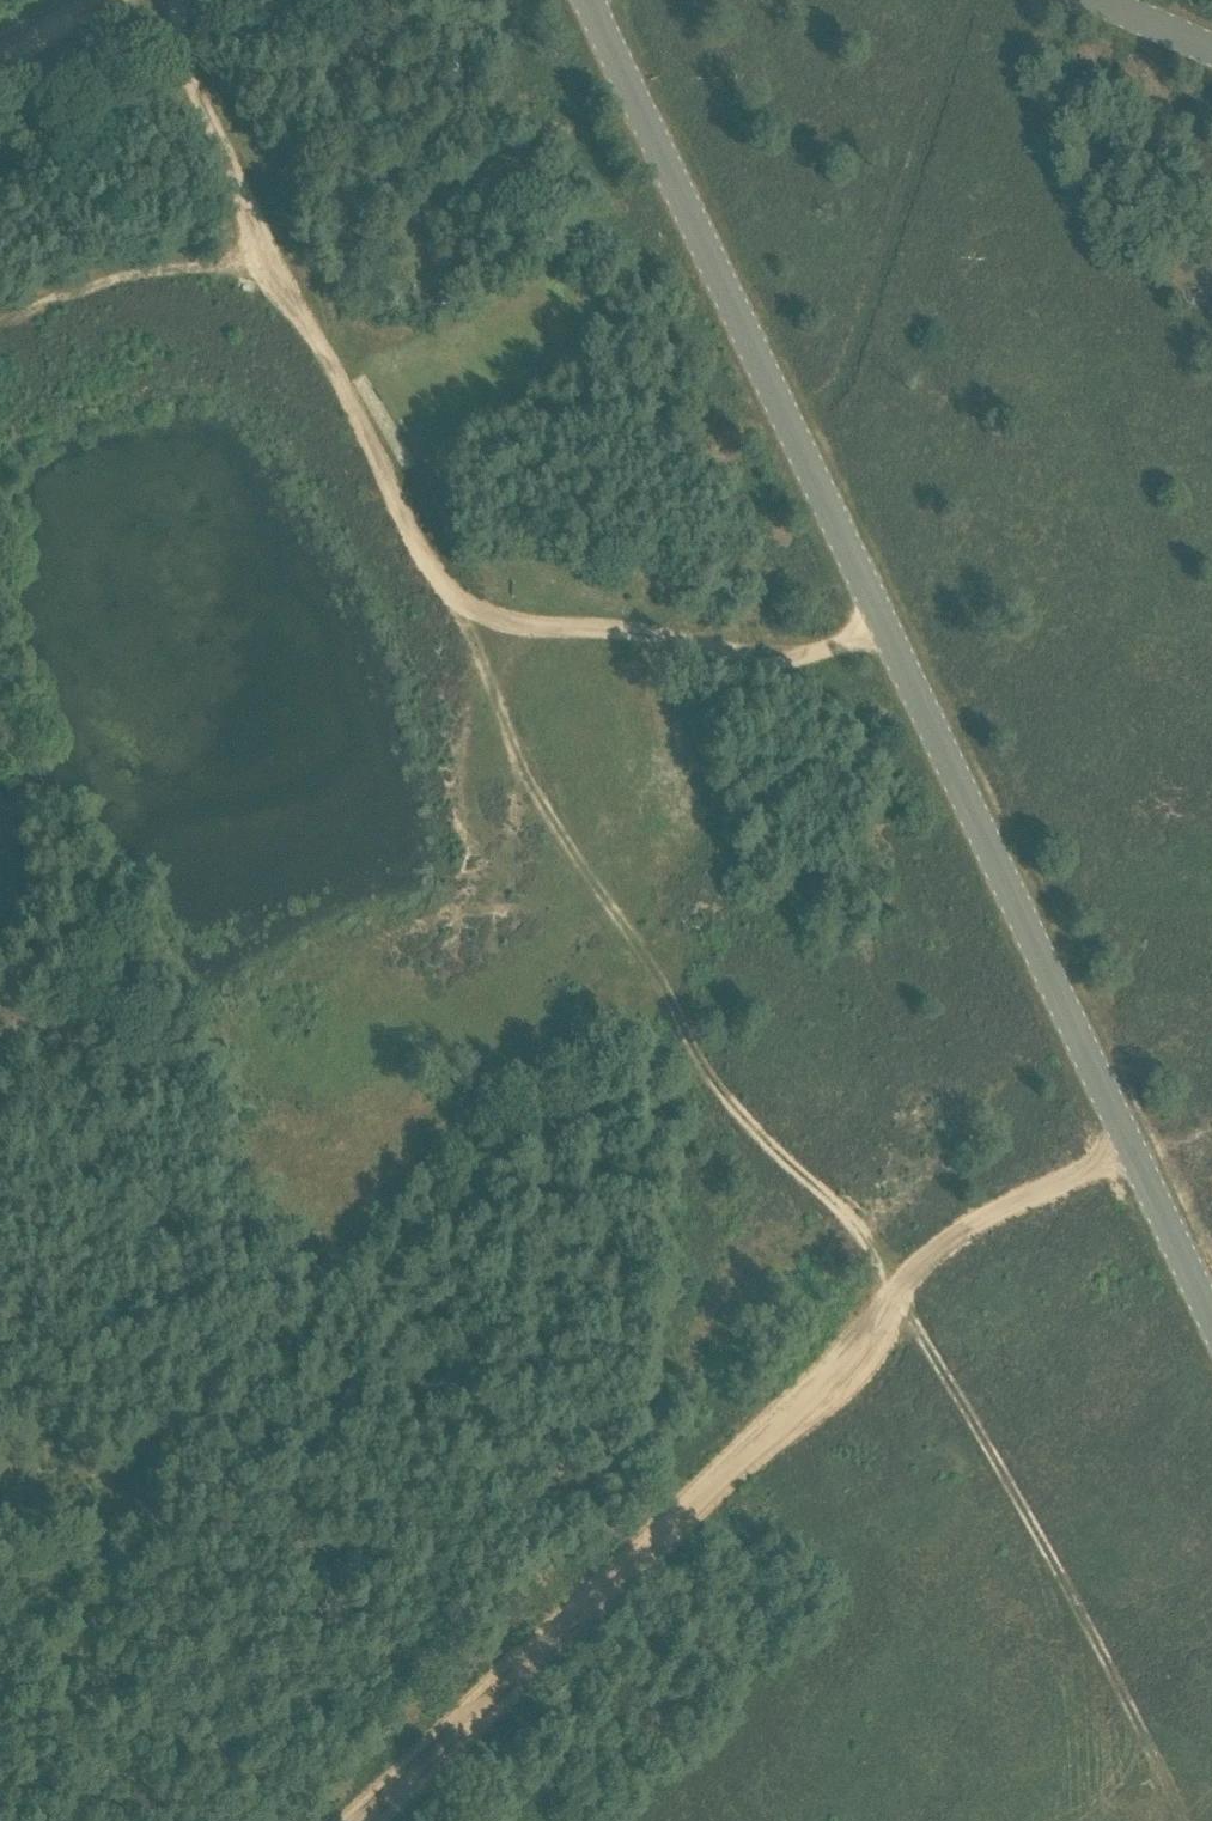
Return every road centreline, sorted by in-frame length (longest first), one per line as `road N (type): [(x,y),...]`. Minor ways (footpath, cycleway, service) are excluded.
road 1 (track): [(161,0),(195,98),(275,277),(336,374),(411,535),(457,601),(496,621),(630,631),(776,657),(826,651),(884,624)]
road 2 (track): [(1132,1150),(950,1237),(896,1286),(823,1382),(361,1820)]
road 3 (track): [(887,1299),(855,1223),(757,1133),(692,1047),(654,971),(523,768),(457,601)]
road 4 (track): [(122,0),(0,66)]

